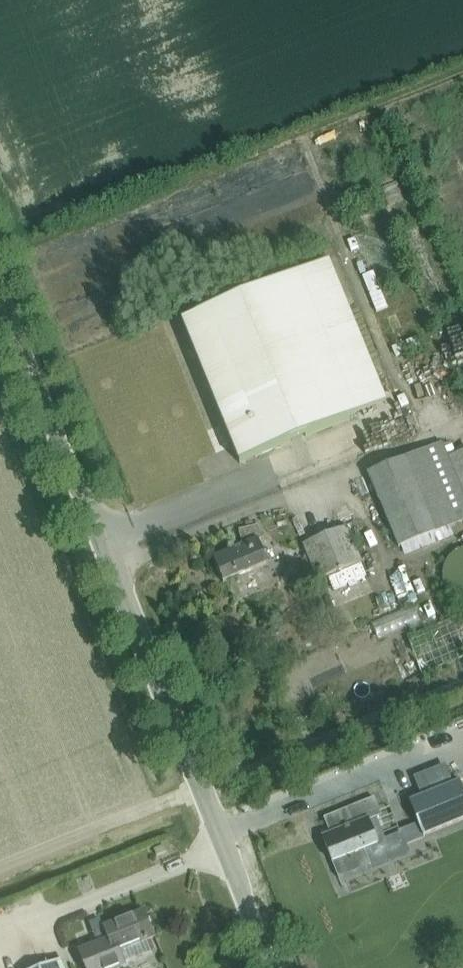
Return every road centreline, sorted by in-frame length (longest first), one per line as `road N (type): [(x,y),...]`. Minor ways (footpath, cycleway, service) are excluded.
road 1 (unclassified): [(270,967),(0,301)]

